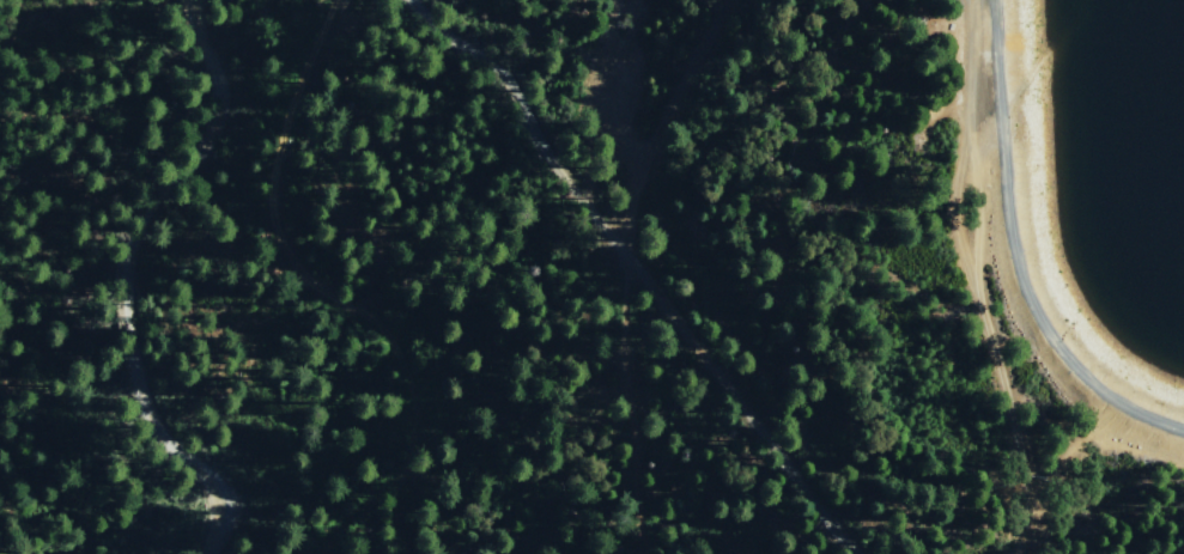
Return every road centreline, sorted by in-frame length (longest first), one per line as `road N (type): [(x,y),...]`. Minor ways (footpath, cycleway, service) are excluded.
road 1 (residential): [(851,553),(560,178),(506,78),(411,0)]
road 2 (residential): [(192,0),(218,110),(212,132),(139,233),(122,286),(129,365),(150,425),(217,487),(223,506),(223,524),(205,553)]
road 3 (track): [(336,0),(326,34),(290,86),(271,217),(275,239),(316,286),(389,339),(417,427)]
road 4 (track): [(625,257),(619,353),(637,522)]

